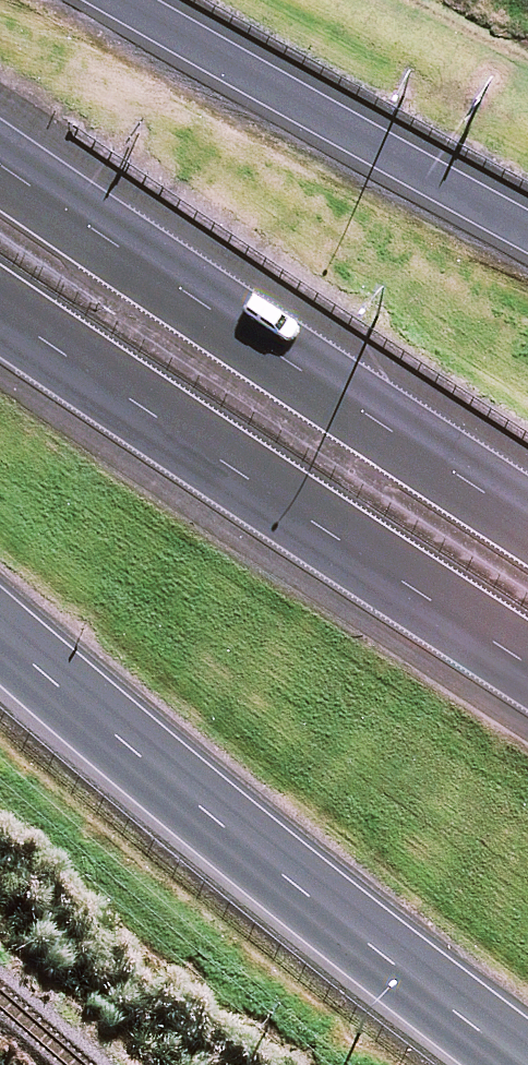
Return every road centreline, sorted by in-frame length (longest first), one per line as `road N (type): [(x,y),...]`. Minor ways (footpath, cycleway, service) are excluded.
road 1 (motorway): [(527,1064),(0,634)]
road 2 (motorway): [(0,175),(527,532)]
road 3 (motorway): [(527,676),(0,320)]
road 4 (motorway): [(104,0),(527,245)]

